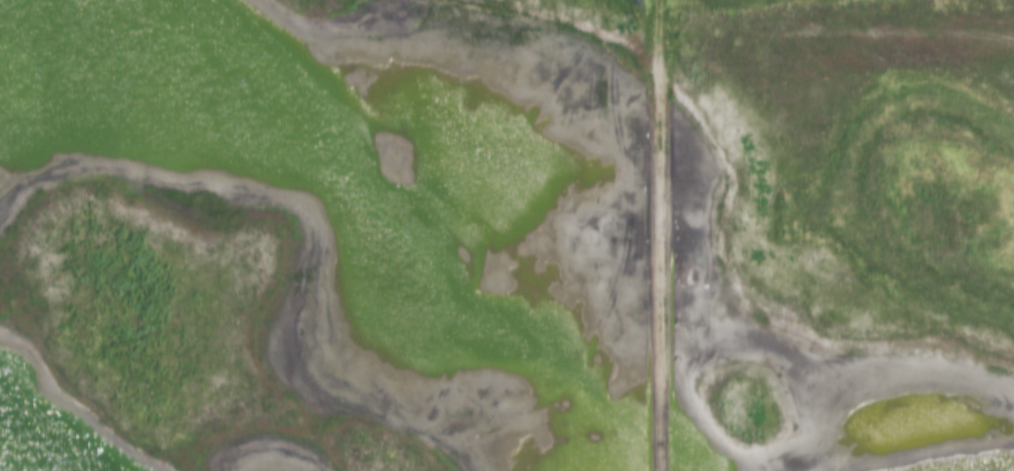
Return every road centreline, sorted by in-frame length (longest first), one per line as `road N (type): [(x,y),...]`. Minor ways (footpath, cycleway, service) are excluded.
road 1 (track): [(664,470),(663,0)]

